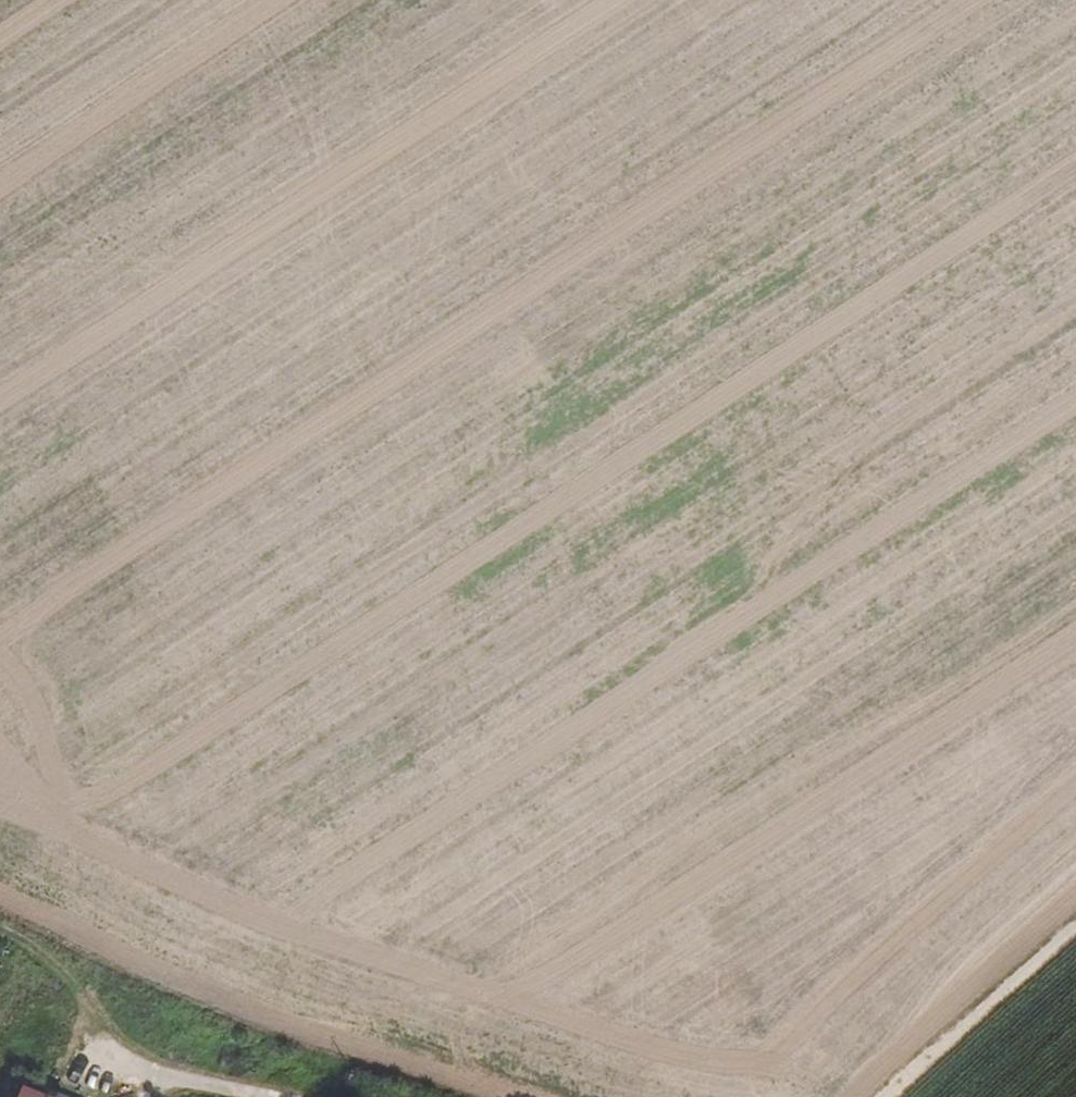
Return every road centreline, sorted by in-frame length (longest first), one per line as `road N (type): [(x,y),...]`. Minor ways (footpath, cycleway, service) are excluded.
road 1 (track): [(250,1093),(177,1078),(149,1089),(84,1028),(41,959),(0,928)]
road 2 (track): [(1075,926),(890,1096)]

